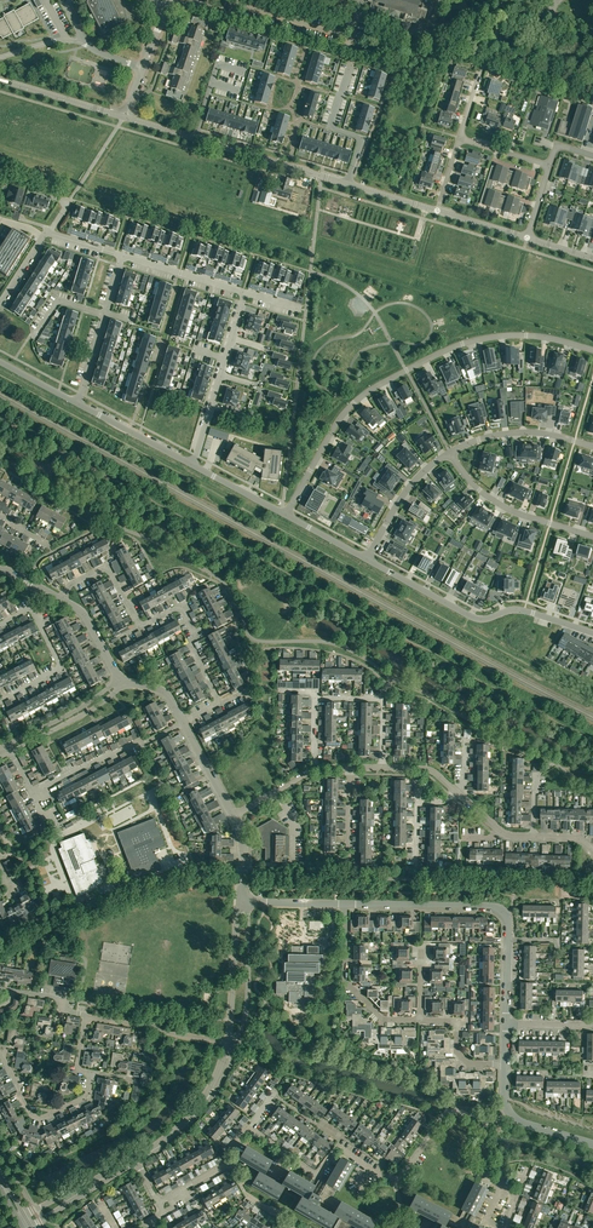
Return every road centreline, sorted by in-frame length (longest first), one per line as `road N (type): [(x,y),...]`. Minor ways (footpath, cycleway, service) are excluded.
road 1 (residential): [(283,513),(334,427),(381,384),(452,347),(499,336),(592,350)]
road 2 (residential): [(437,211),(124,117)]
road 3 (residential): [(483,1126),(449,1112),(397,1177),(376,1174),(338,1147),(316,1177),(248,1128)]
road 4 (residential): [(366,559),(475,618),(518,609),(592,633)]
road 5 (unclassified): [(508,940),(508,920),(494,907),(345,904)]
road 6 (residential): [(449,452),(496,503),(592,536)]
road 7 (residential): [(421,1020),(386,1020),(344,981),(345,904)]
road 8 (residential): [(32,793),(184,723)]
road 9 (residential): [(91,1072),(86,1096),(38,1118),(0,1054)]
road 10 (residential): [(449,452),(517,432),(592,446)]
road 11 (residential): [(228,1042),(85,1017)]
road 12 (unclassified): [(238,1044),(248,986),(244,901)]
road 13 (unclassified): [(244,901),(228,1042)]
road 14 (residential): [(382,768),(383,698),(314,698)]
road 15 (residential): [(0,701),(62,666),(31,607)]
road 16 (residential): [(366,559),(406,490),(449,452)]
road 17 (residential): [(469,14),(435,32),(409,33),(376,54),(345,51)]
road 18 (unclassified): [(12,752),(127,682)]
road 19 (residential): [(78,404),(194,465)]
road 20 (unclassified): [(120,678),(8,744)]
road 21 (unclassified): [(124,117),(0,80)]
road 22 (residential): [(139,627),(106,566),(71,584),(62,600)]
road 23 (residential): [(123,256),(244,292)]

